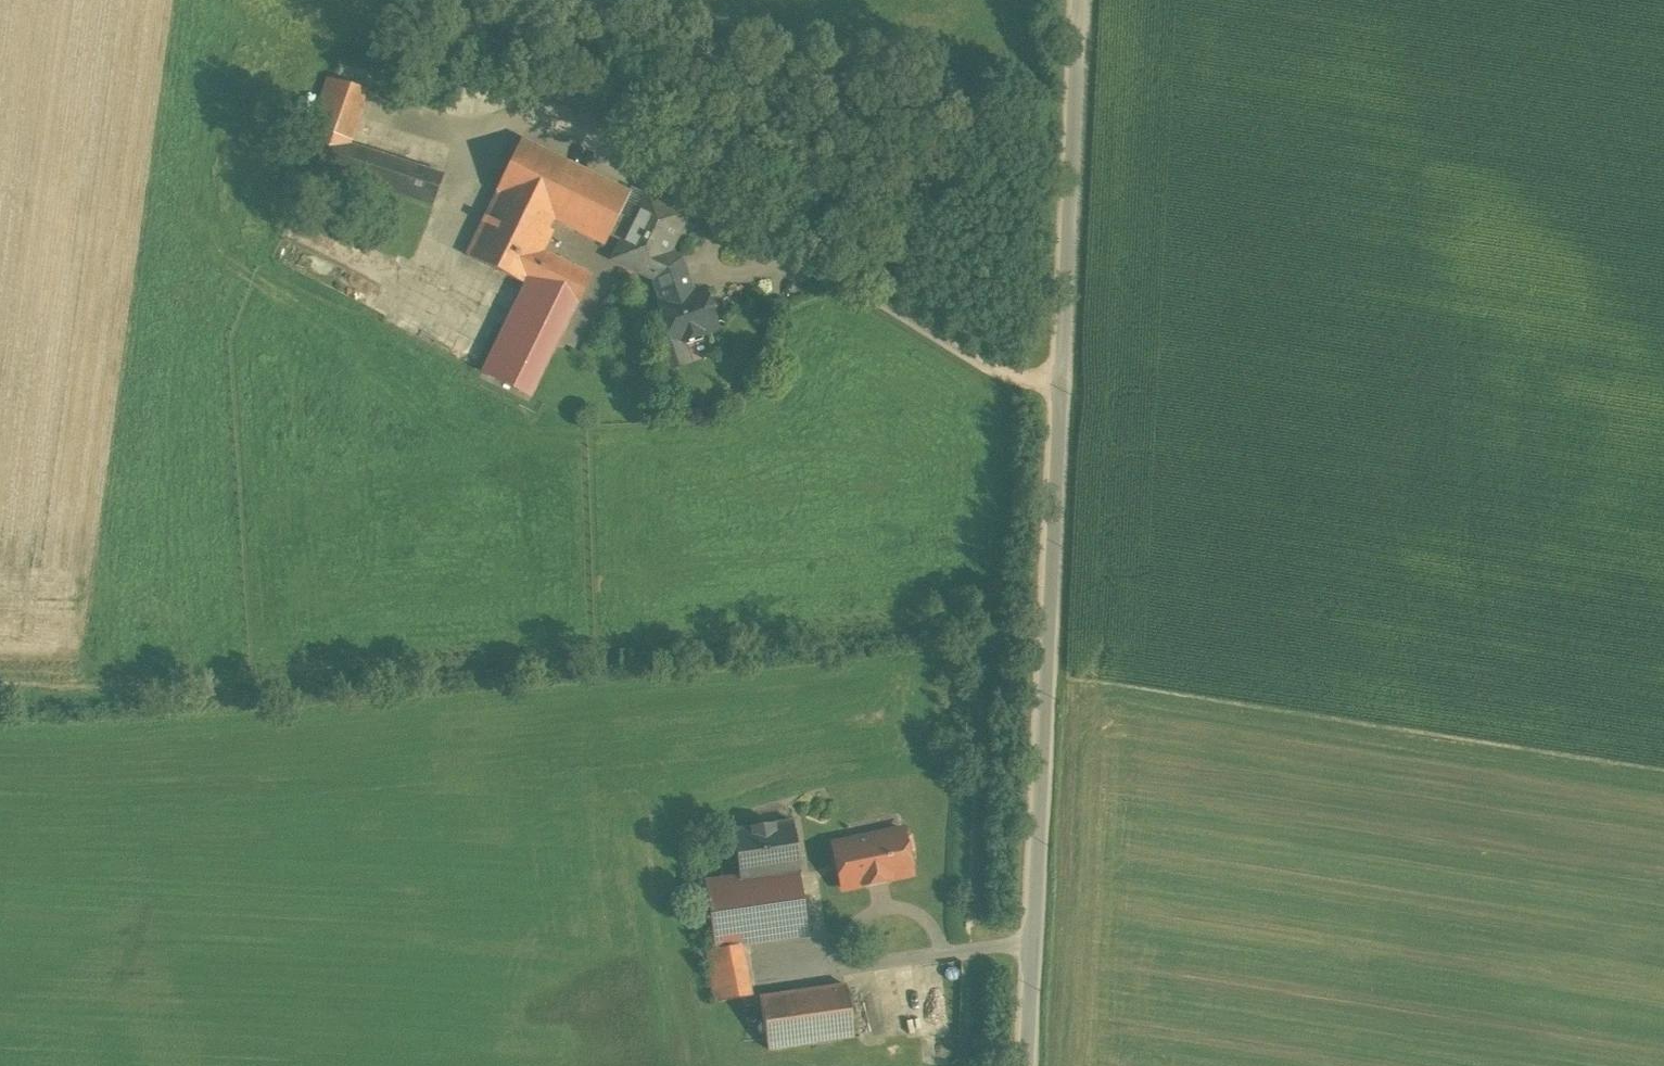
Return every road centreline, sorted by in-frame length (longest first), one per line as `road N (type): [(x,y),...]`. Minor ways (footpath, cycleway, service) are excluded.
road 1 (unclassified): [(1026,1065),(1077,0)]

